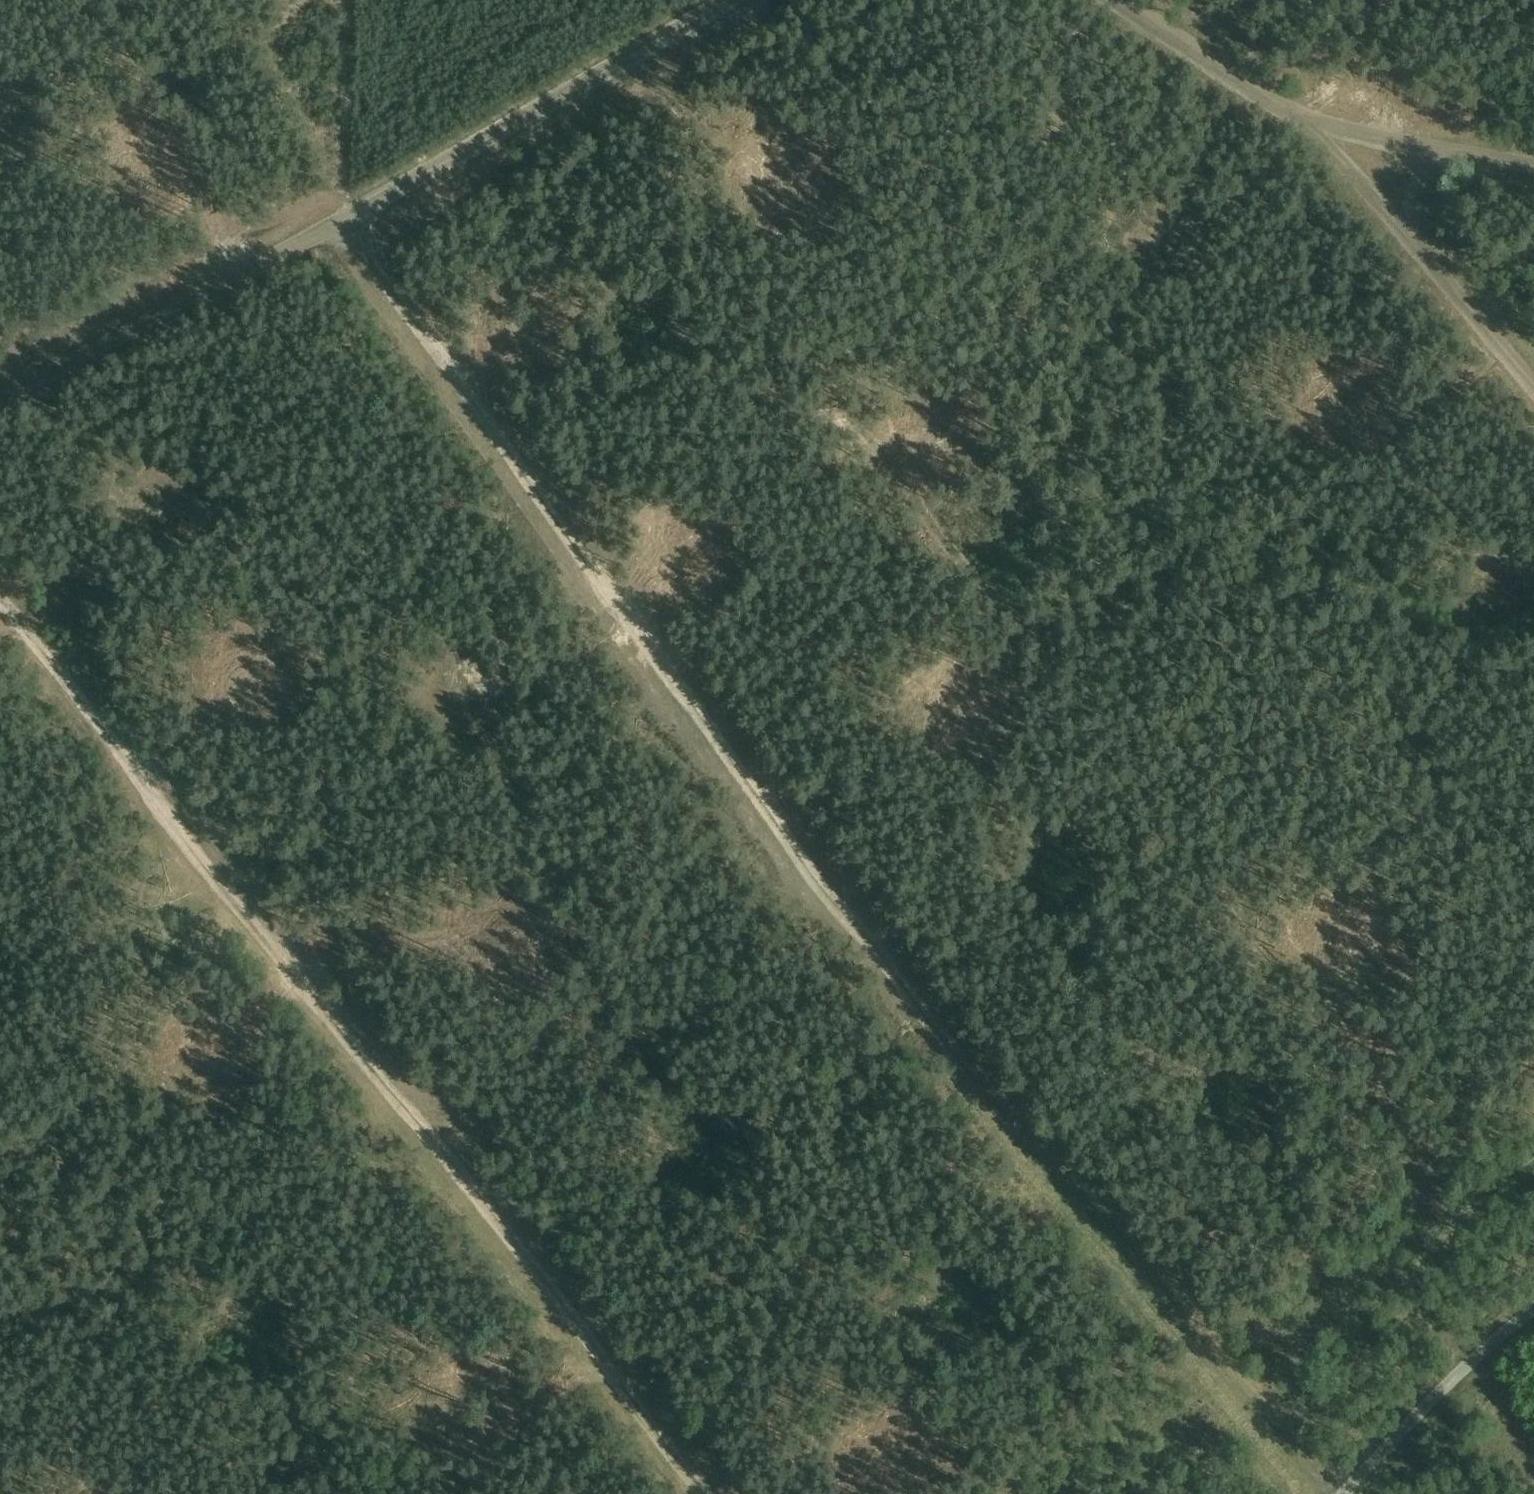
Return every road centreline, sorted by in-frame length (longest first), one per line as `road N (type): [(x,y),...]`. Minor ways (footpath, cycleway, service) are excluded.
road 1 (unclassified): [(1347,1493),(1483,1345),(1533,1306)]

